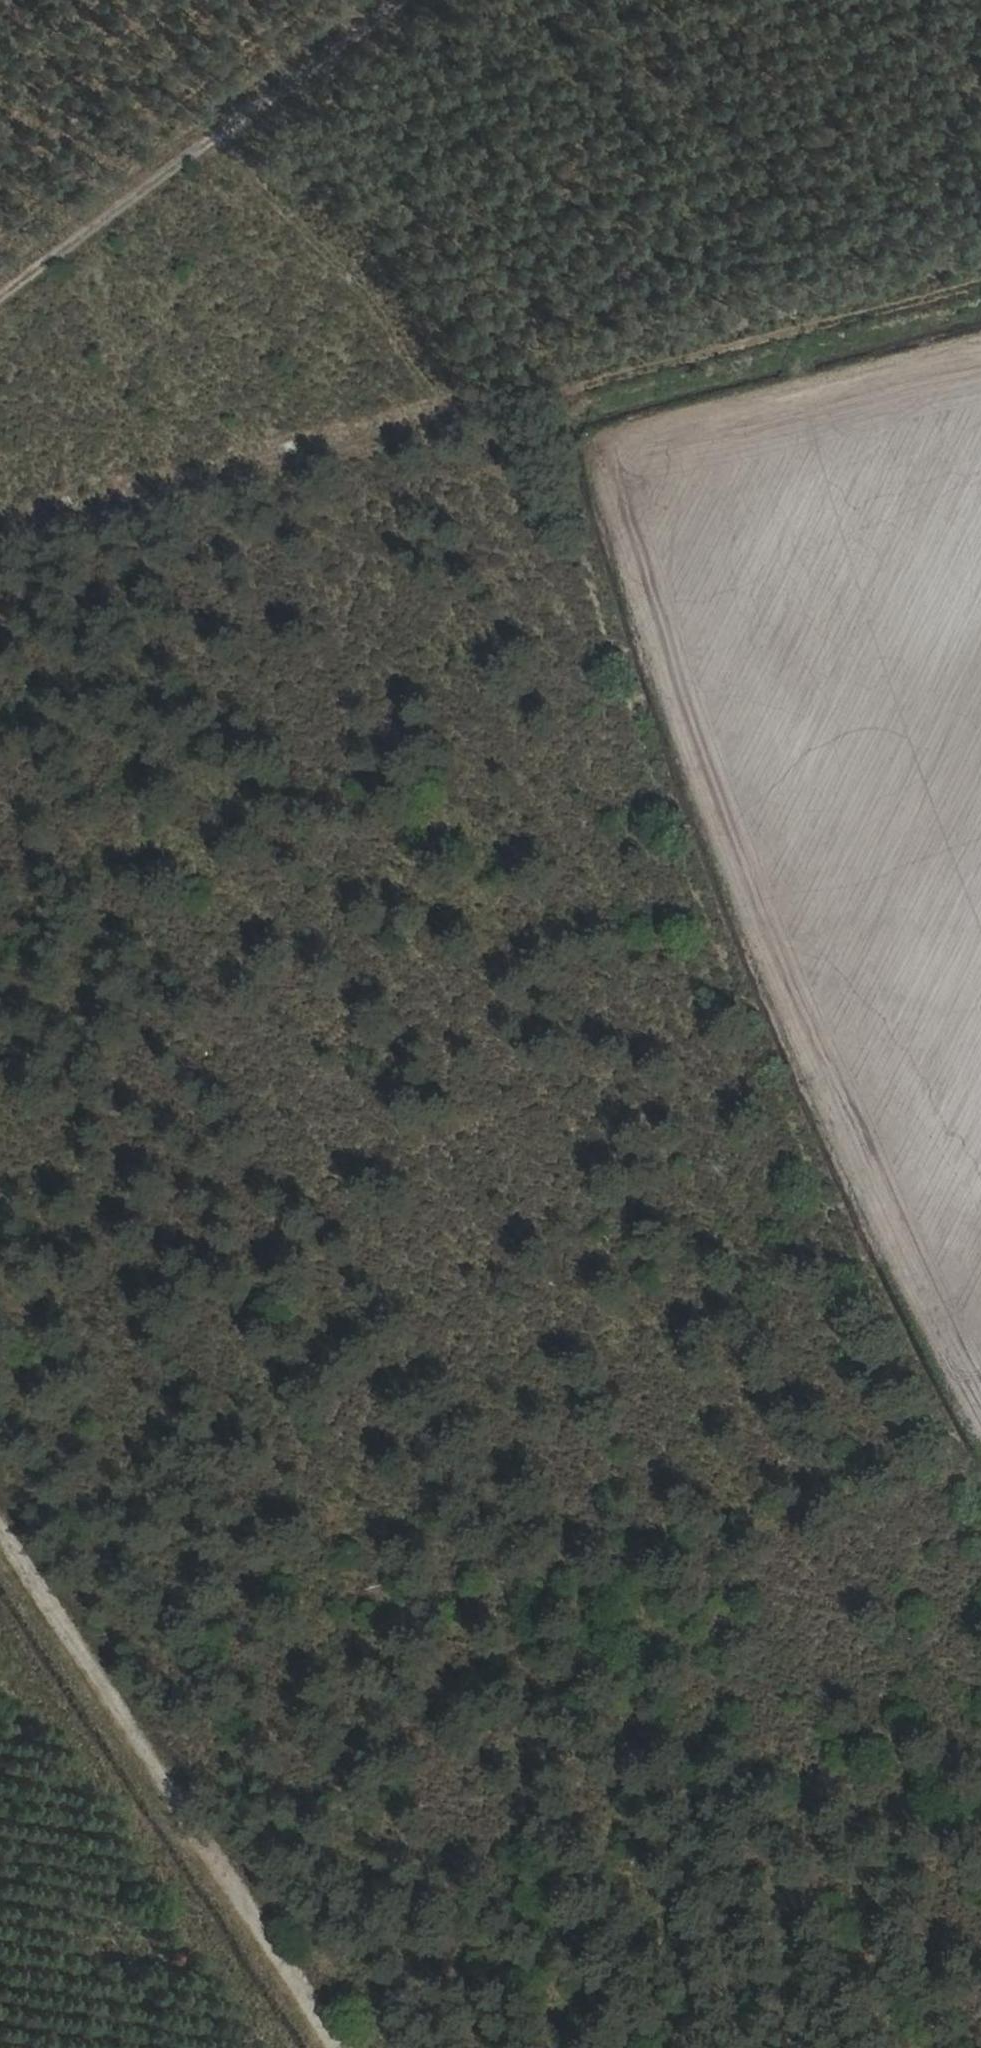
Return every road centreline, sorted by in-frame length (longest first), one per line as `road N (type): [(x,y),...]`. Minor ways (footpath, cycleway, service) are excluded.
road 1 (track): [(0,1531),(340,2047)]
road 2 (track): [(0,295),(395,0)]

